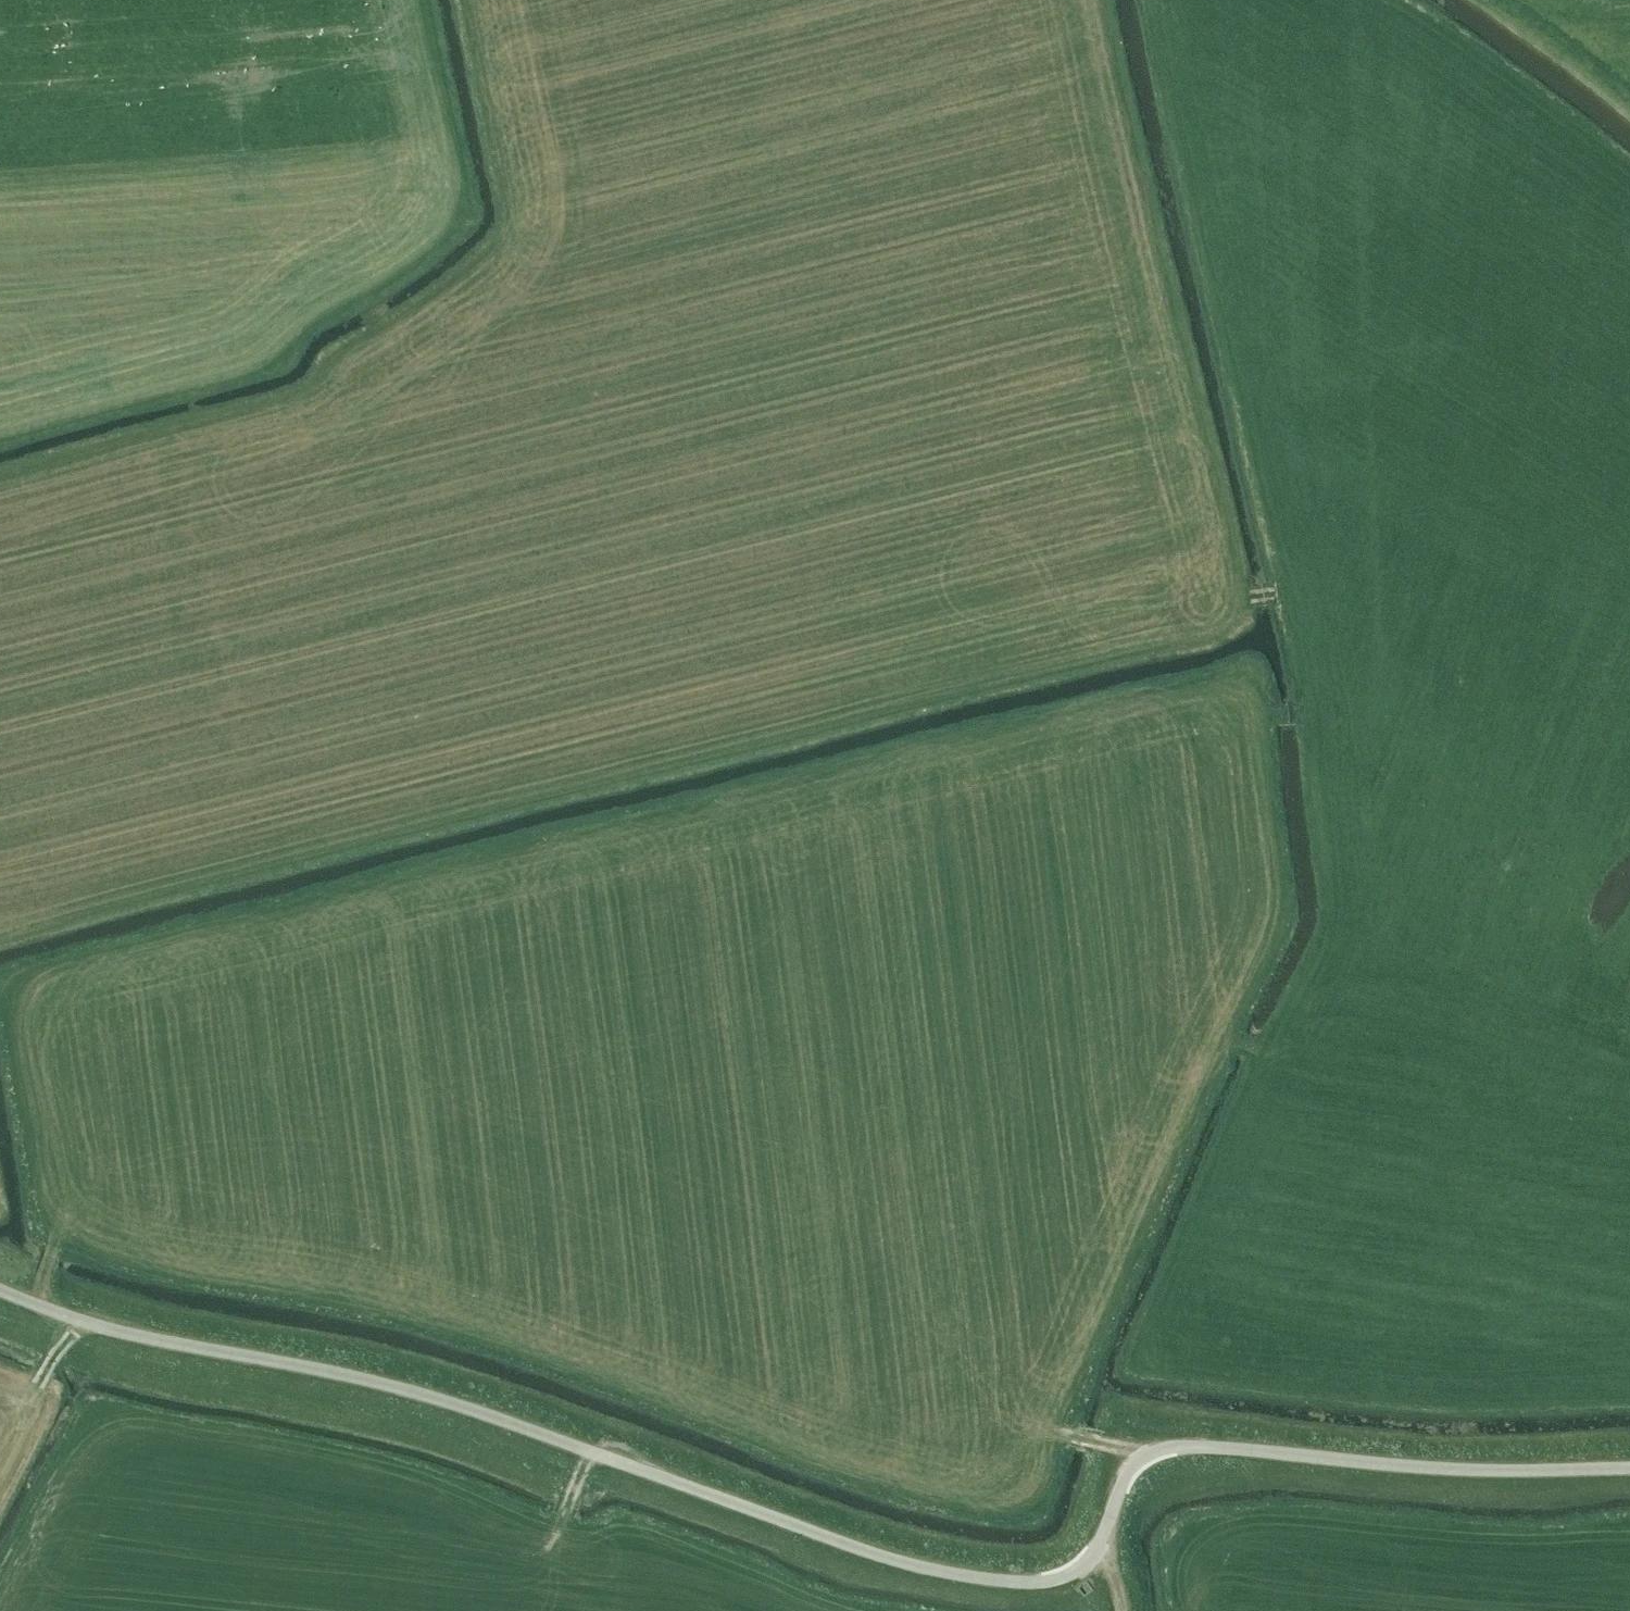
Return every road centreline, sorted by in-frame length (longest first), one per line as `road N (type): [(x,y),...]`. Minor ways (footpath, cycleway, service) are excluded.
road 1 (unclassified): [(1629,1469),(1460,1470),(1171,1448),(1134,1466),(1095,1553),(1067,1577),(1044,1583),(977,1578),(887,1559),(453,1404),(120,1333),(0,1291)]

